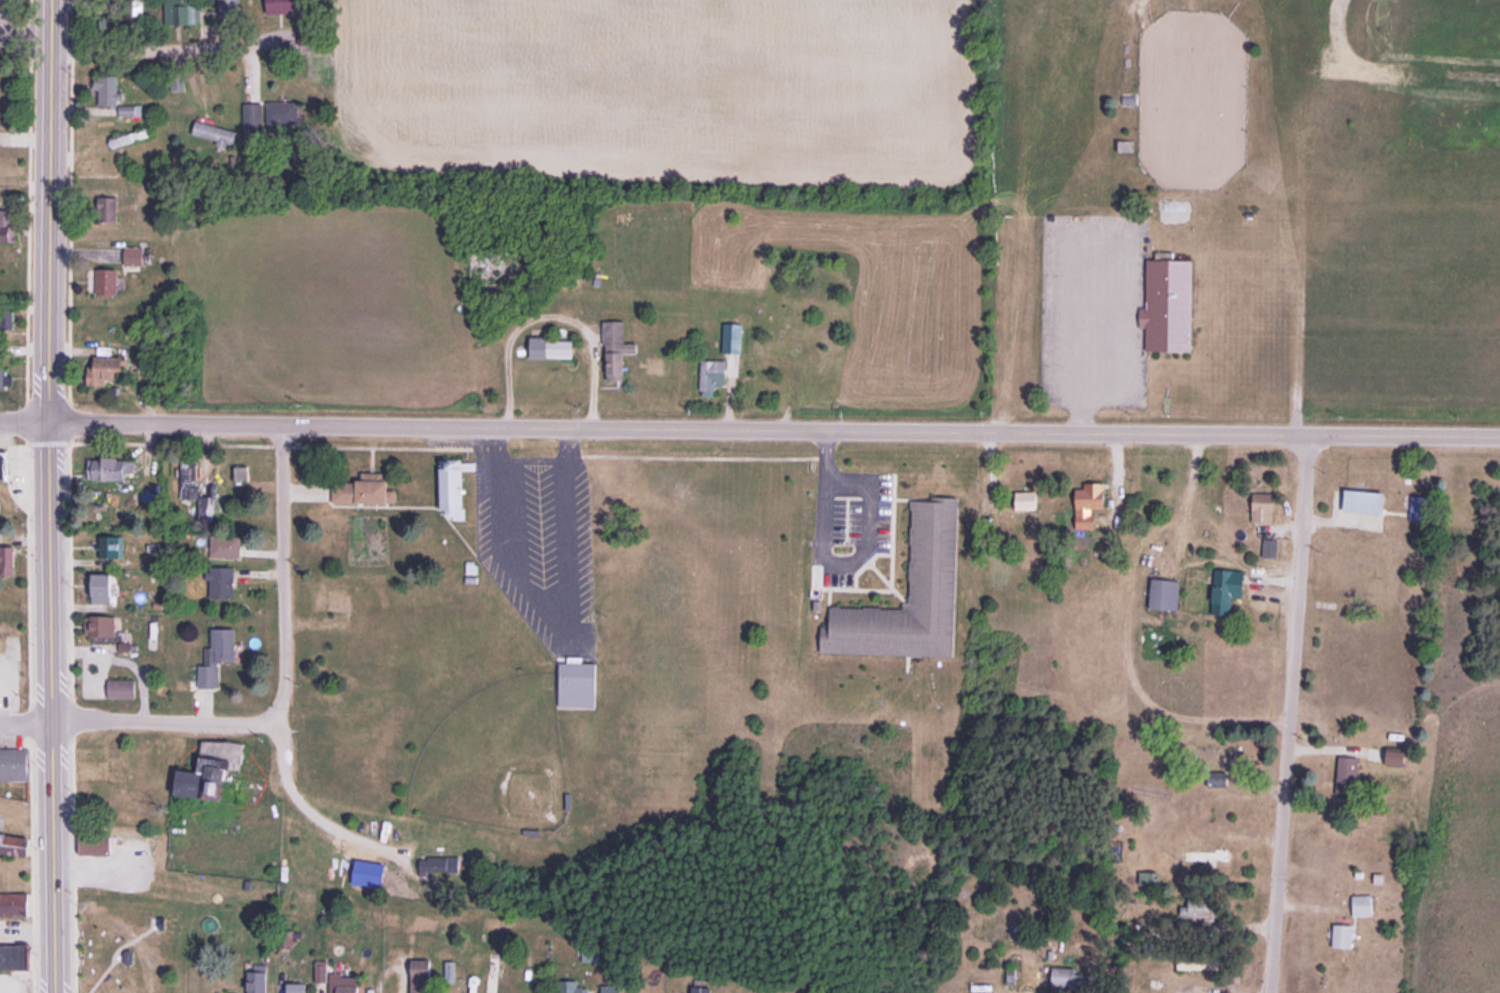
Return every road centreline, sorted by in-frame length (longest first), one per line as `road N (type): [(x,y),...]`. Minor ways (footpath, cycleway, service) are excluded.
road 1 (residential): [(1499,435),(51,424)]
road 2 (secondary): [(61,992),(51,424)]
road 3 (residential): [(1270,992),(1310,433)]
road 4 (secondary): [(51,424),(55,0)]
road 5 (residential): [(273,718),(288,671),(282,425)]
road 6 (residential): [(273,718),(253,725),(0,714)]

